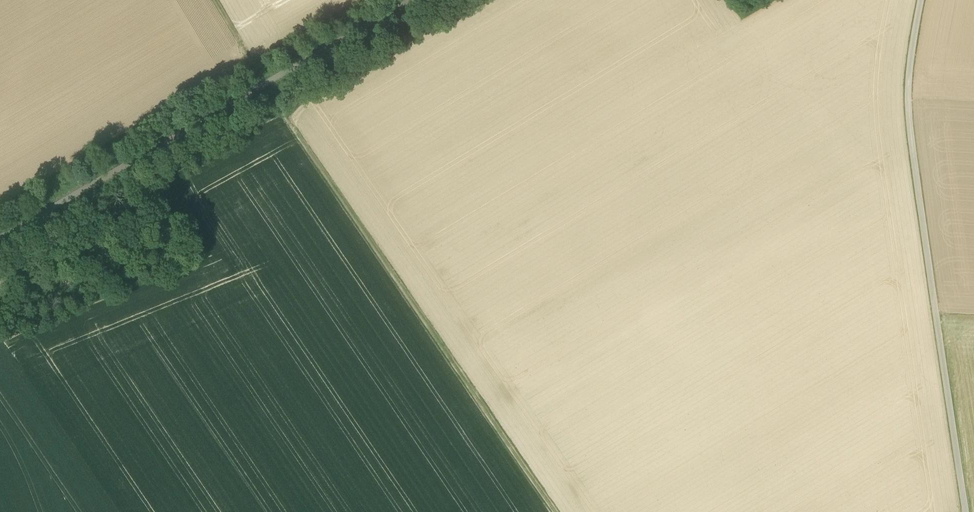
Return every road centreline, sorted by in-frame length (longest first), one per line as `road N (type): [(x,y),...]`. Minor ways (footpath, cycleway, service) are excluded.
road 1 (unclassified): [(921,0),(908,99),(968,511)]
road 2 (track): [(554,511),(282,112)]

